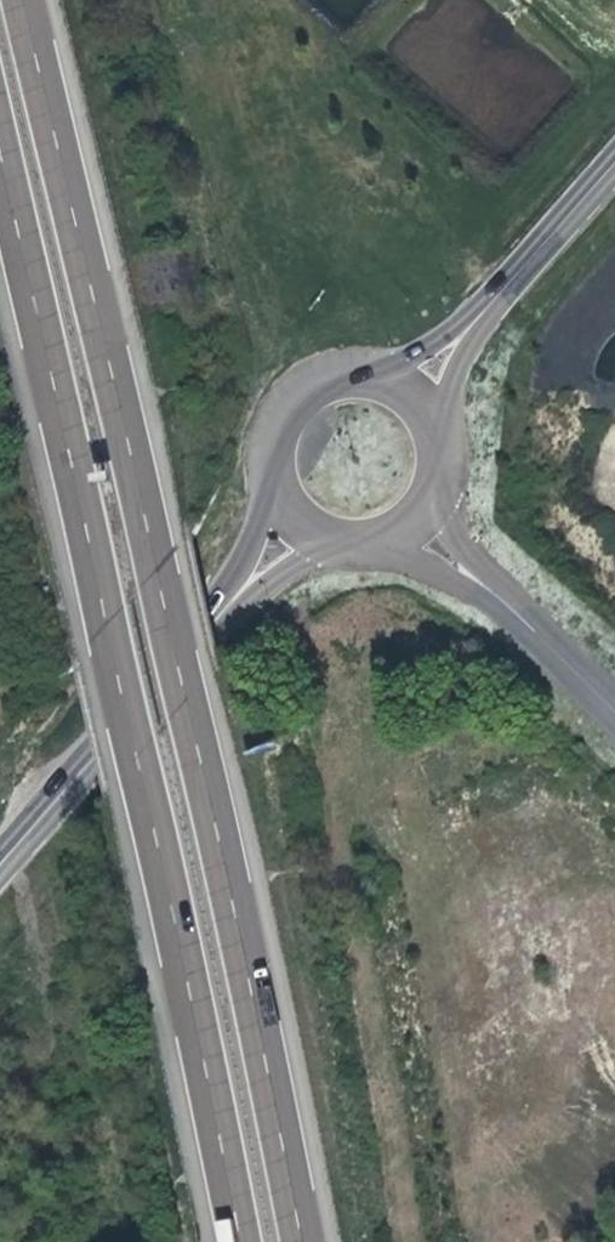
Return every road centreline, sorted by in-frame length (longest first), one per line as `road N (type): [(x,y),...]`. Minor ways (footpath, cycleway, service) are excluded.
road 1 (motorway): [(306,1241),(200,749),(24,0)]
road 2 (motorway): [(0,155),(246,1241)]
road 3 (tertiary): [(0,866),(214,613)]
road 4 (tertiary): [(382,368),(325,372),(300,387),(273,437),(282,493)]
road 5 (tertiary): [(443,433),(467,341),(525,268)]
road 6 (unclassified): [(372,537),(529,618)]
road 7 (tertiary): [(525,268),(382,368)]
road 8 (unclassified): [(529,618),(446,528),(432,496)]
road 9 (tertiary): [(214,613),(351,537)]
road 10 (tertiary): [(282,493),(214,613)]
road 11 (tertiary): [(525,268),(614,166)]
road 12 (unclassified): [(529,618),(614,708)]

